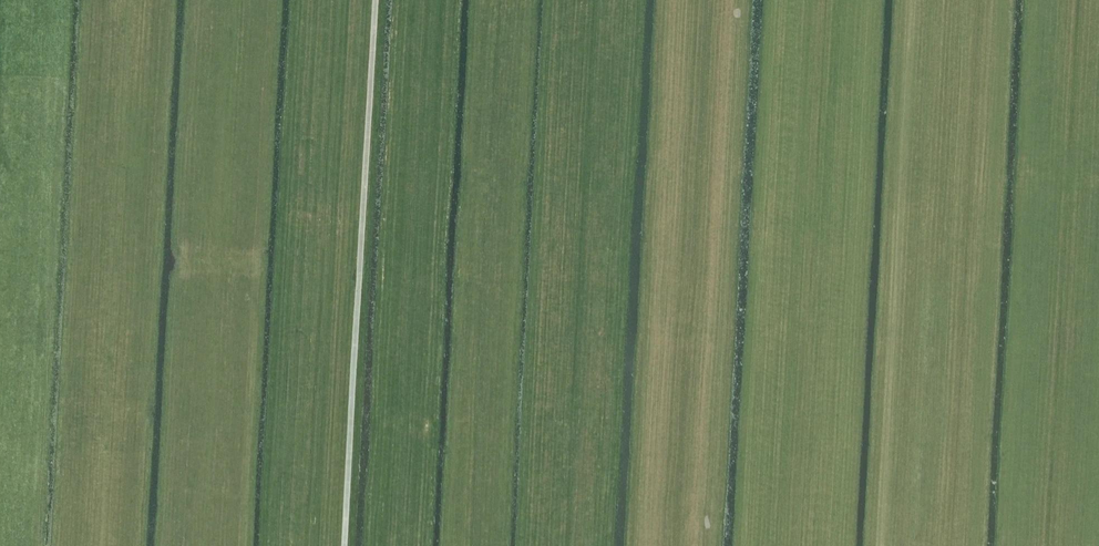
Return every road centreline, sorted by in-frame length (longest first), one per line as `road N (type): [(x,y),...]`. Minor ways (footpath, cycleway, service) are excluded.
road 1 (track): [(372,0),(340,545)]

